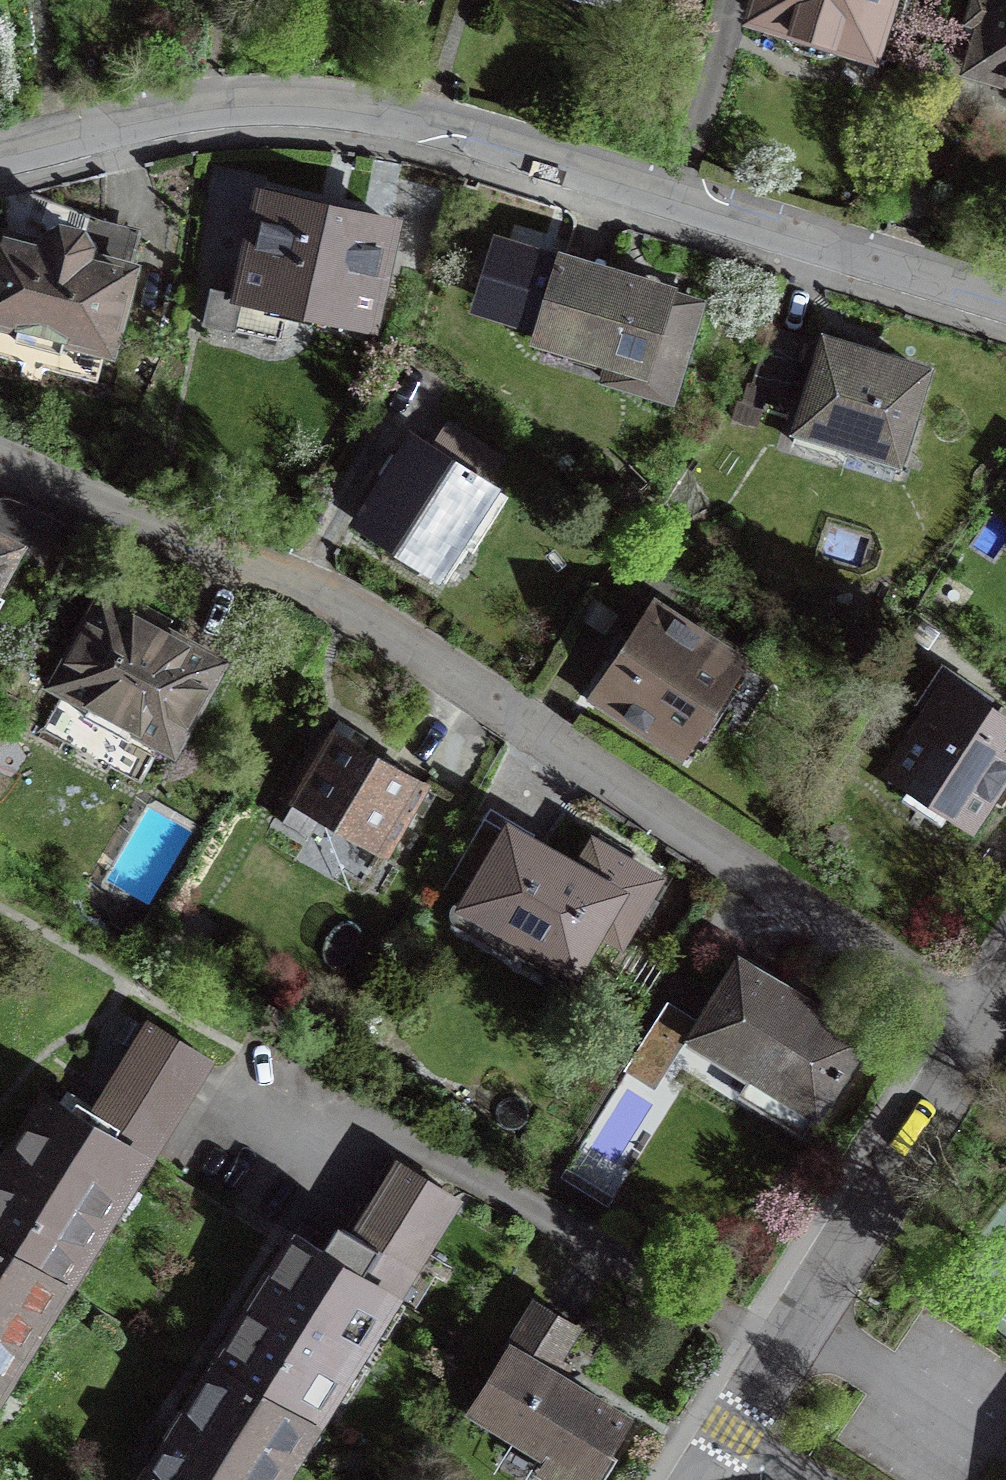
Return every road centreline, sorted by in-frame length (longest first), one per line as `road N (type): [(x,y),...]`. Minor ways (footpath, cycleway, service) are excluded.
road 1 (residential): [(984,1024),(333,598),(0,463)]
road 2 (residential): [(1005,303),(488,138),(326,105),(191,113),(0,159)]
road 3 (residential): [(984,1024),(701,1479)]

